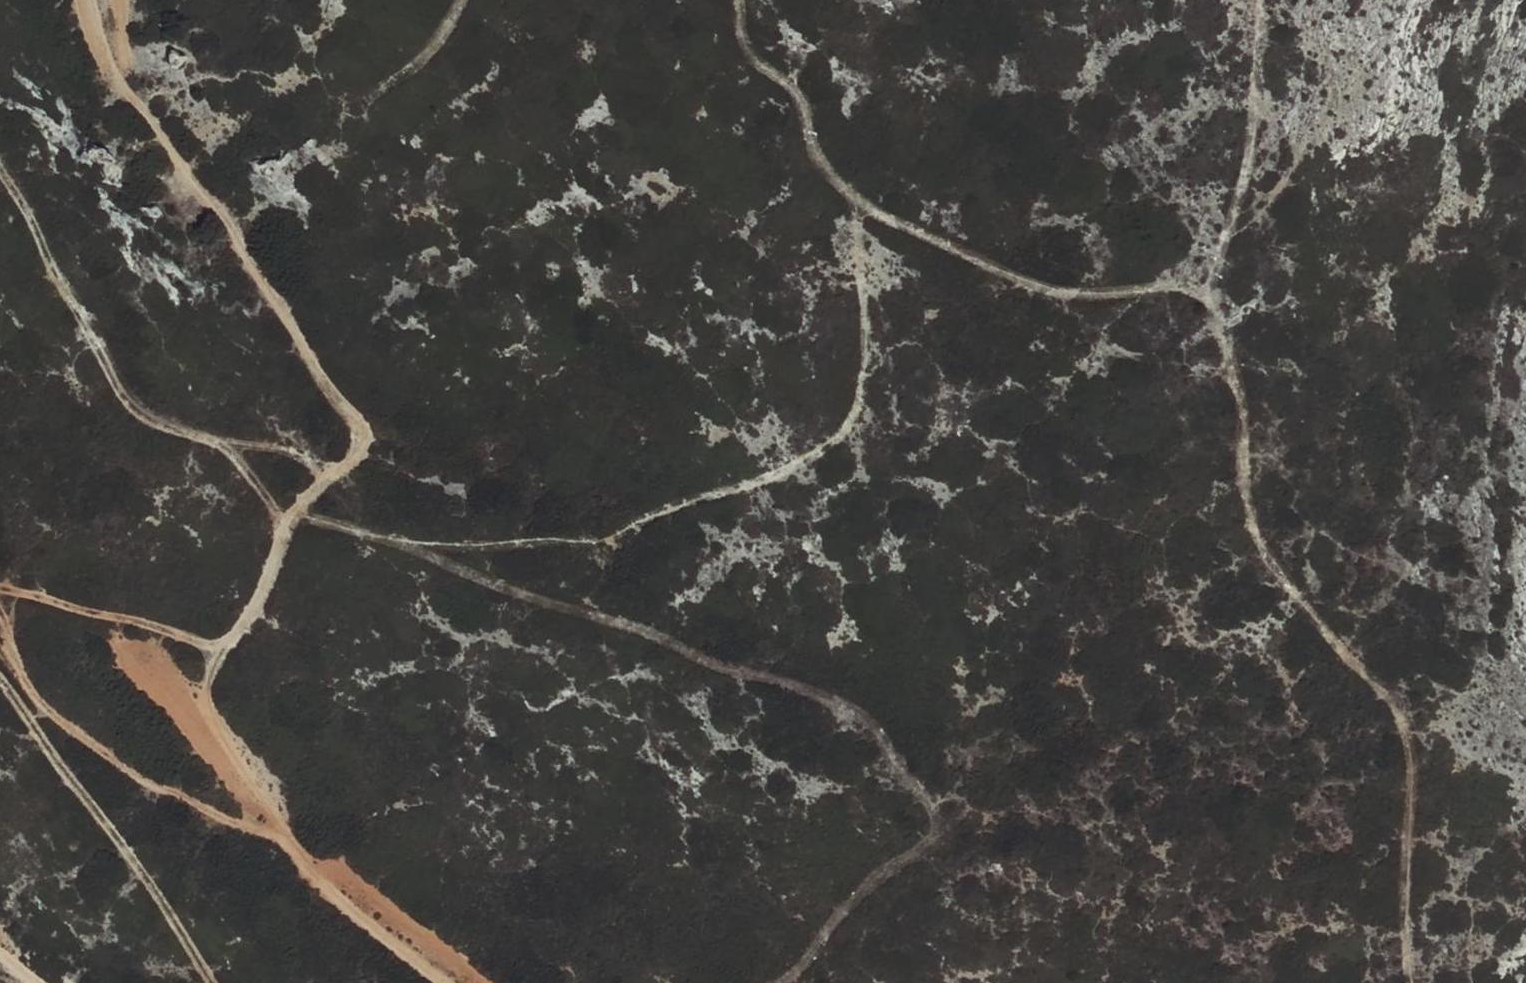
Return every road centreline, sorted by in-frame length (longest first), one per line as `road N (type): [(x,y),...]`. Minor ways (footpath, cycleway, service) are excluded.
road 1 (track): [(70,0),(79,31),(184,182),(290,304),(357,417),(358,449),(284,509),(256,589),(217,637),(192,640),(0,568)]
road 2 (track): [(0,668),(214,982)]

